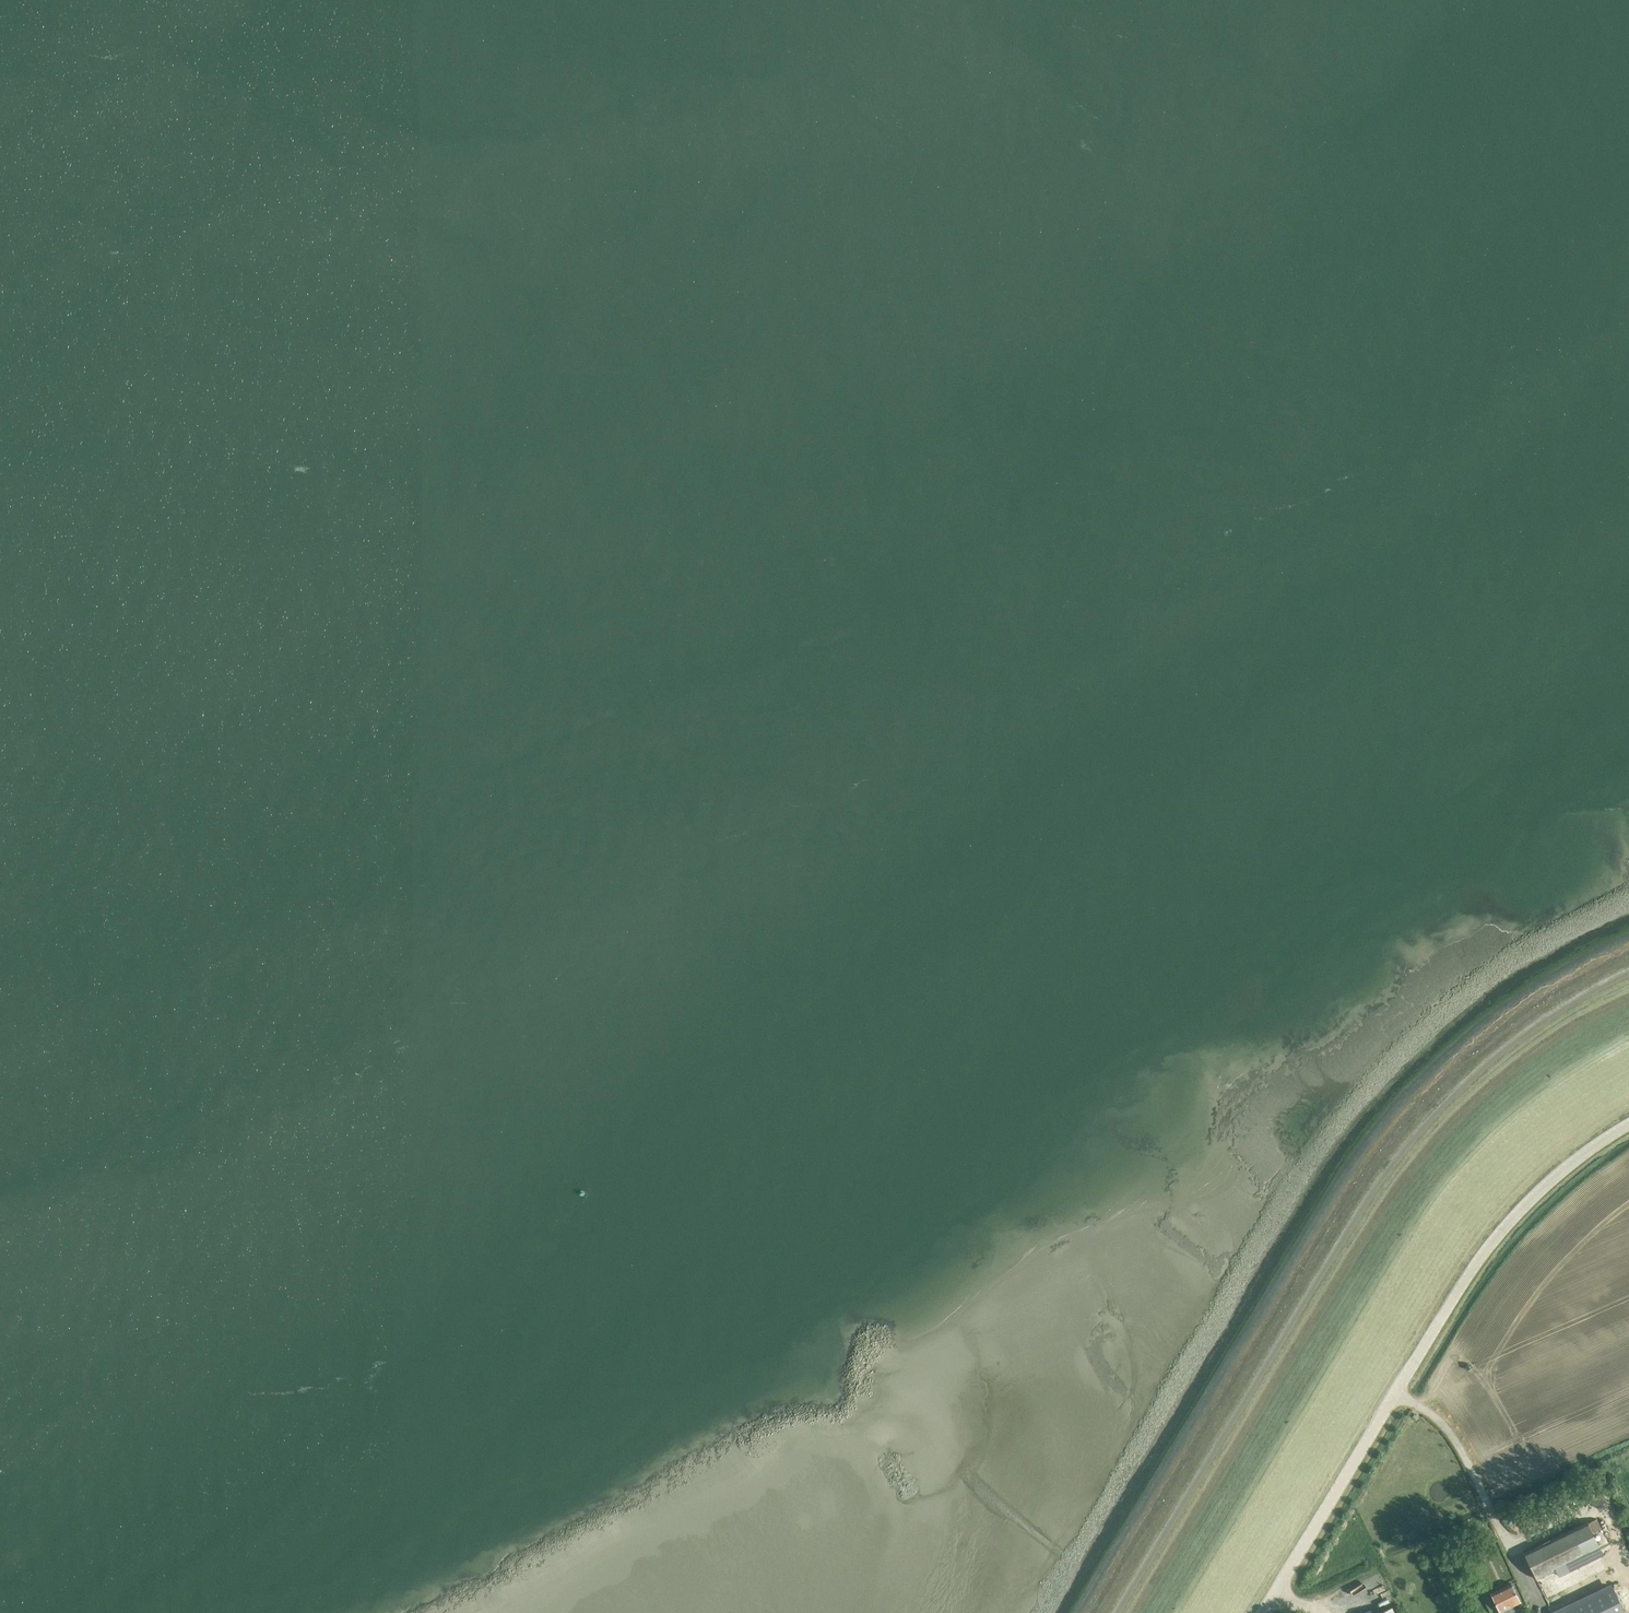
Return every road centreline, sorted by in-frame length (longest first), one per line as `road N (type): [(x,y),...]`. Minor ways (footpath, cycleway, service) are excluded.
road 1 (tertiary): [(1262,1612),(1481,1256),(1577,1164),(1628,1128)]

